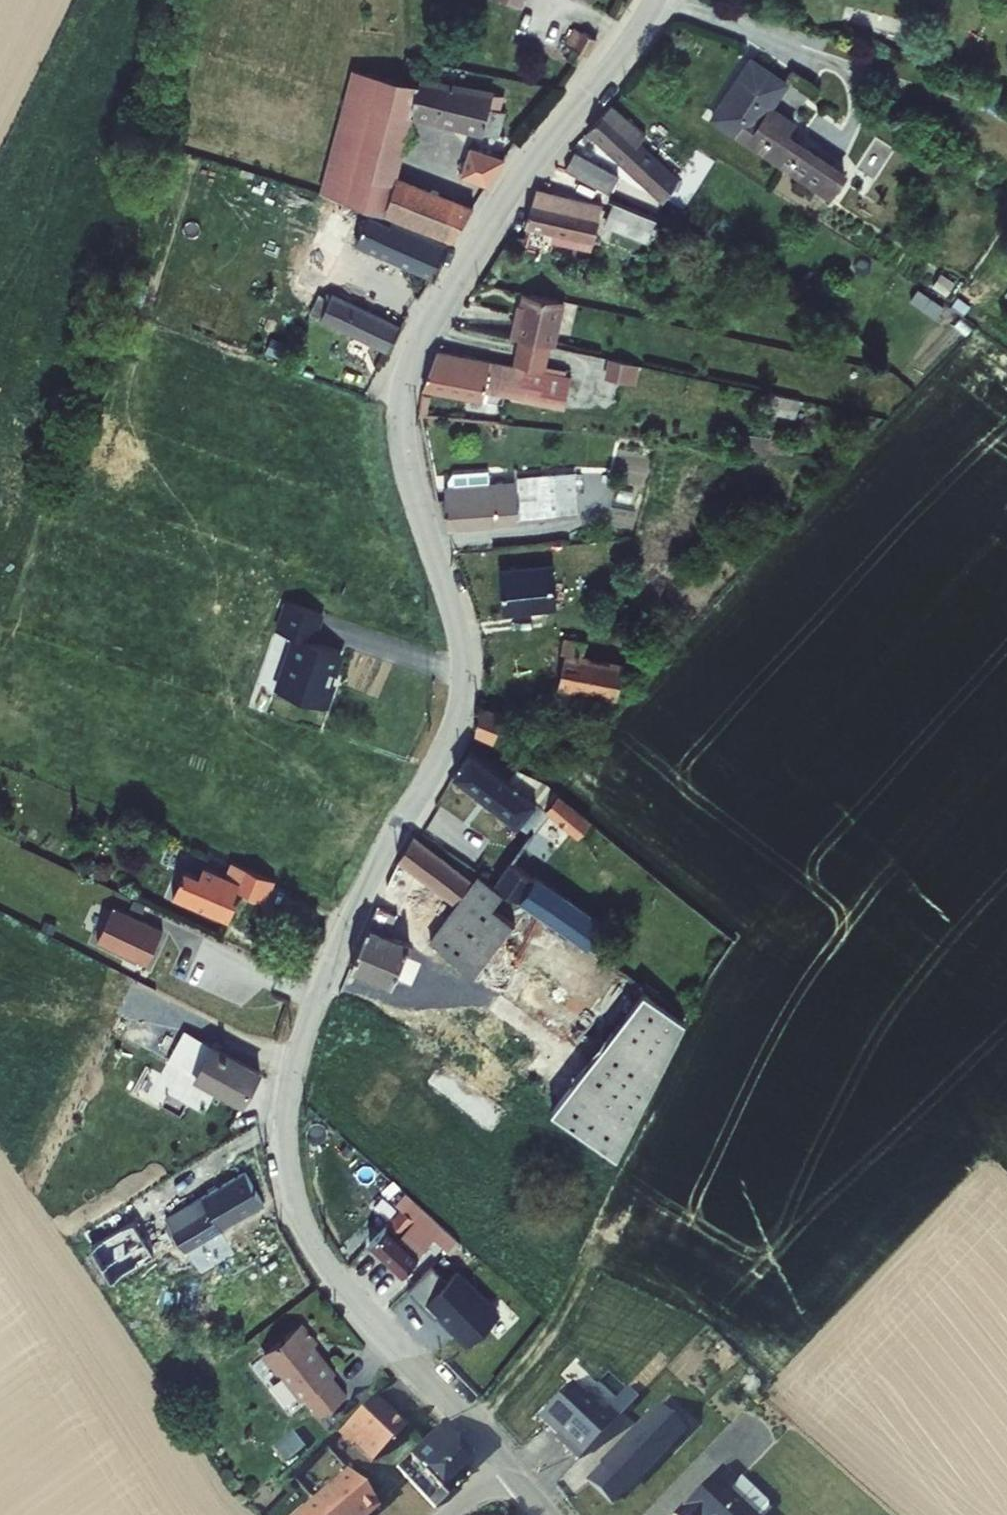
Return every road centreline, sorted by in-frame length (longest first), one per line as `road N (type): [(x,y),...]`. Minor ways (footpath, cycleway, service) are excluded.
road 1 (residential): [(655,0),(502,206),(412,362),(405,444),(459,629),(459,707),(369,880),(315,1005),(289,1107),(288,1161),(304,1228),(349,1294),(505,1465)]

